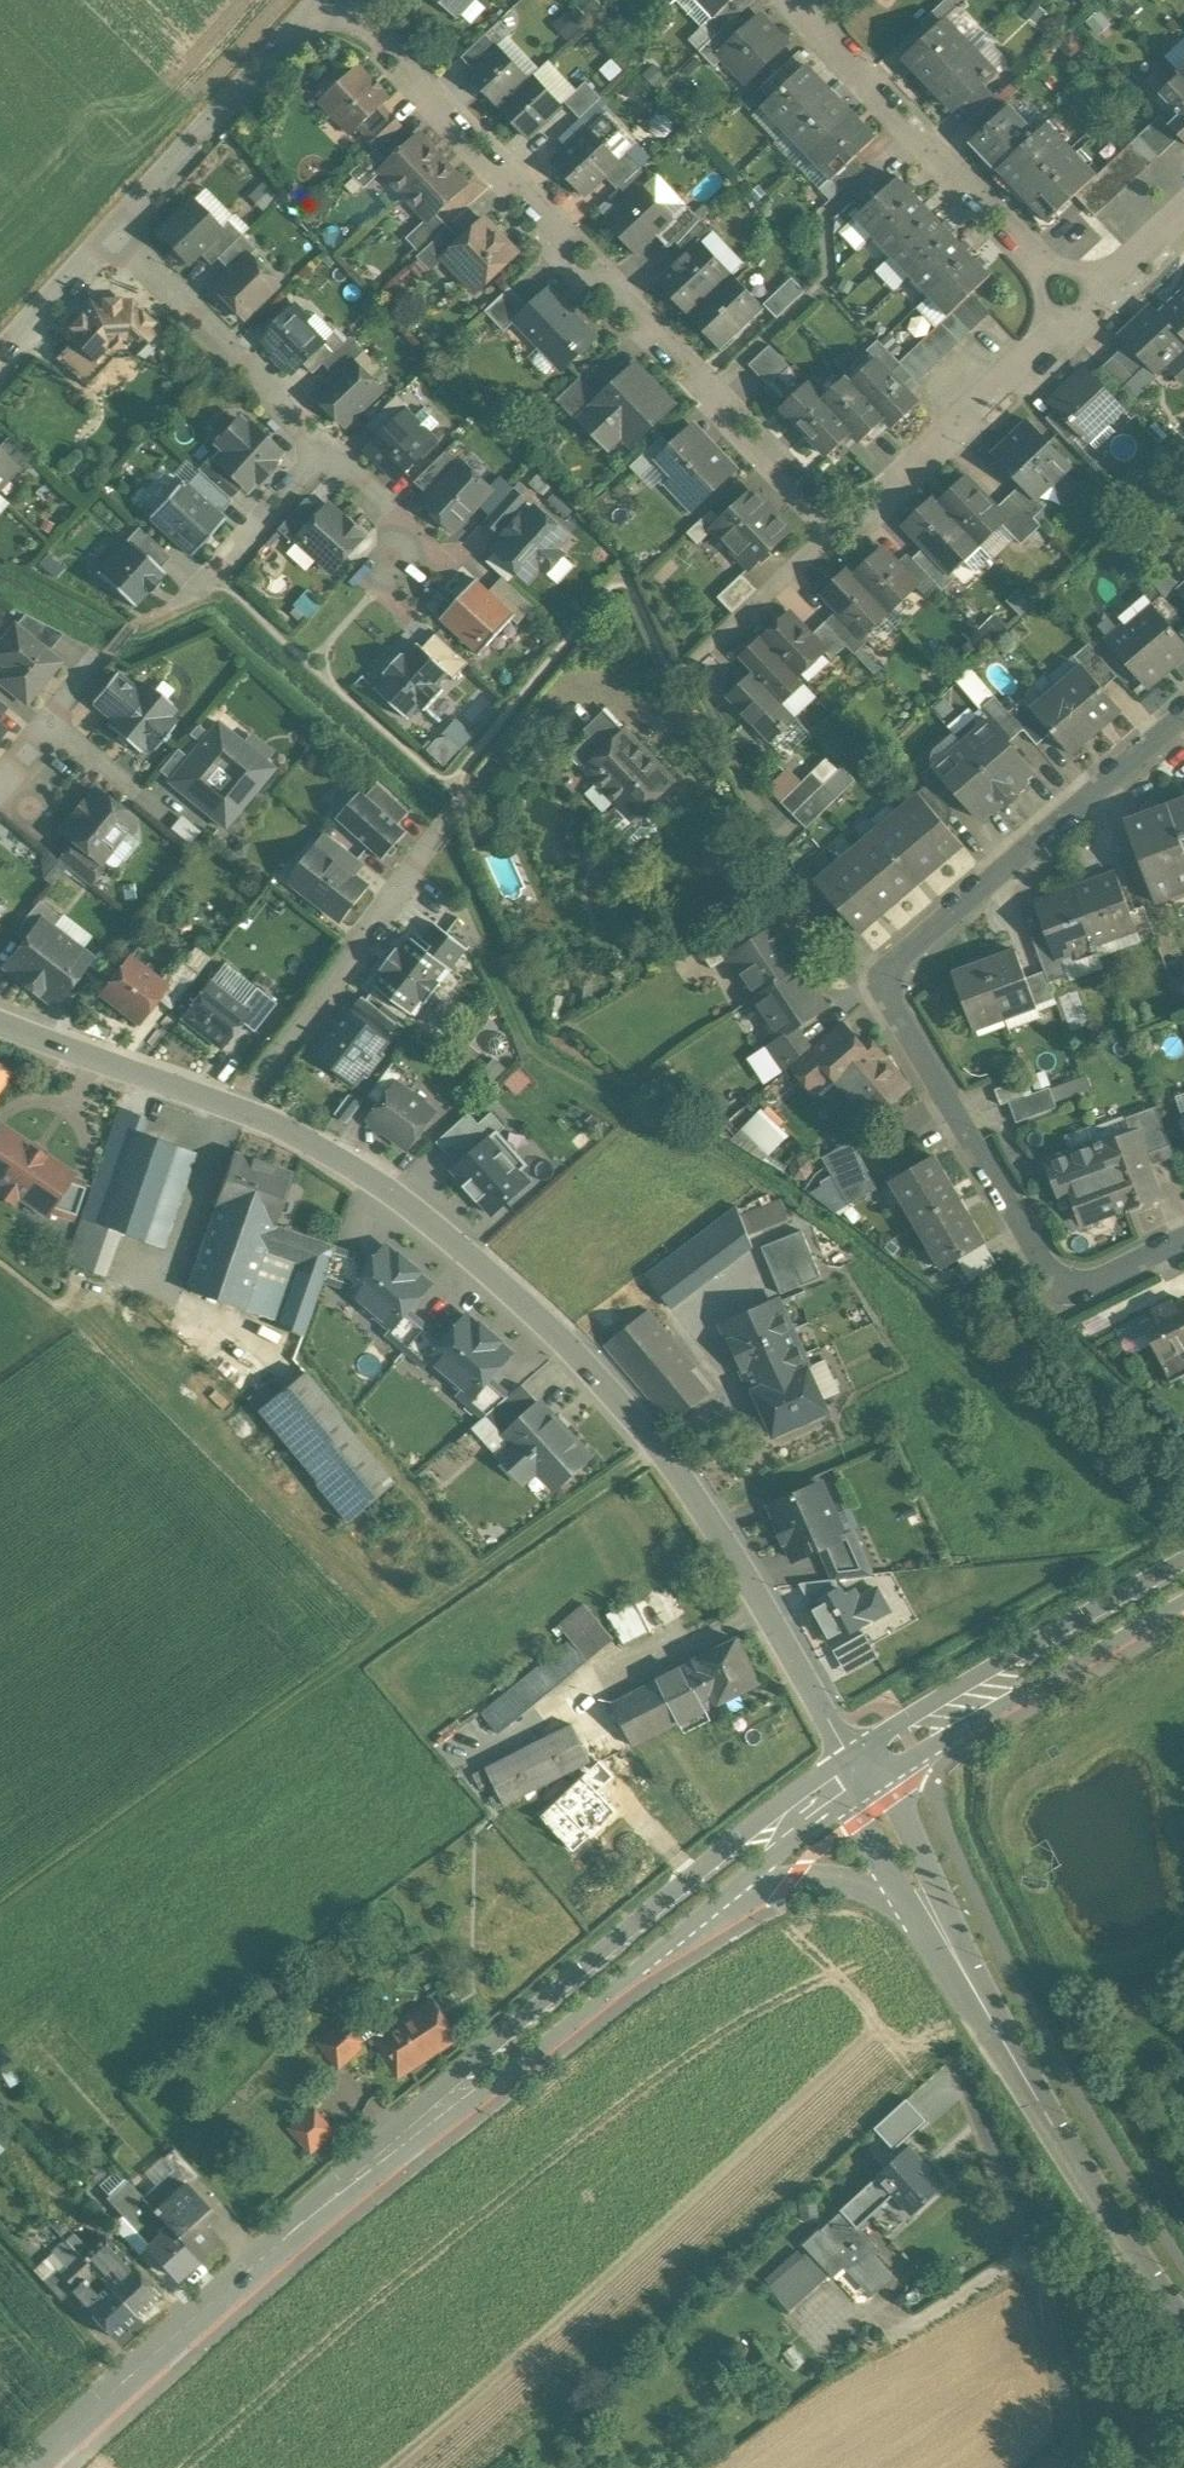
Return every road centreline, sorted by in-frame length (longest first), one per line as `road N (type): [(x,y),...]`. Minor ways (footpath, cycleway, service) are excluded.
road 1 (tertiary): [(861,1770),(416,2130),(30,2467)]
road 2 (residential): [(1040,356),(843,529),(342,0)]
road 3 (residential): [(861,1770),(685,1478),(577,1354),(402,1199),(322,1149),(235,1109)]
road 4 (residential): [(1183,719),(889,968),(887,995),(1060,1280),(1085,1287),(1115,1283),(1183,1243)]
road 5 (tertiary): [(1183,2333),(991,2021),(861,1770)]
road 6 (residential): [(235,1109),(465,797)]
road 7 (tertiary): [(1183,1569),(861,1770)]
road 8 (residential): [(1038,255),(812,23),(809,0)]
road 9 (residential): [(335,0),(117,234)]
road 10 (residential): [(117,234),(335,445)]
road 11 (residential): [(235,1109),(0,1020)]
road 12 (residential): [(335,445),(191,600)]
road 13 (residential): [(117,234),(0,363)]
road 14 (residential): [(105,657),(0,788)]
road 15 (residential): [(335,445),(424,536),(401,560)]
road 16 (residential): [(1130,274),(1040,356)]

